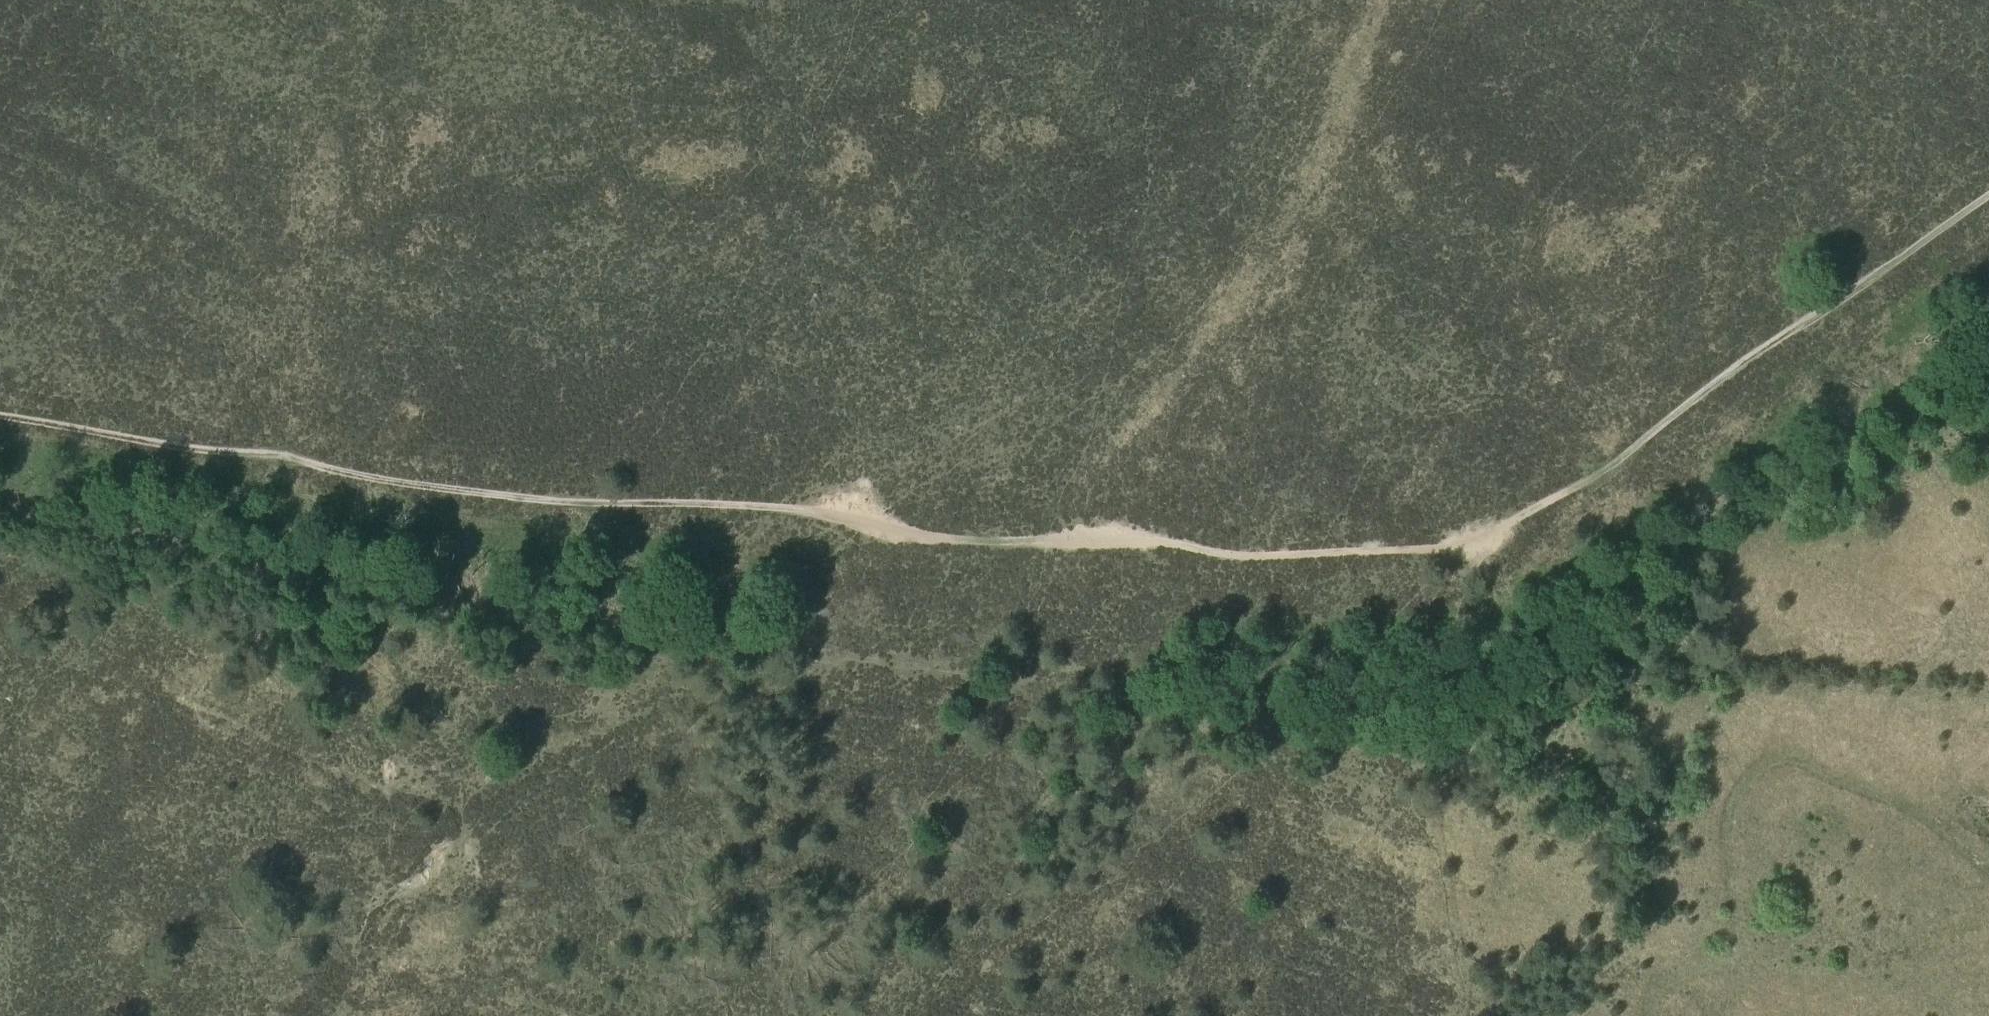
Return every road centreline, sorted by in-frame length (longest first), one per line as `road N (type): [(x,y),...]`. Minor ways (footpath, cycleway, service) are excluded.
road 1 (track): [(0,416),(517,499),(786,508),(974,542),(1168,543),(1251,557),(1463,545),(1593,480),(1697,397),(1988,196)]

